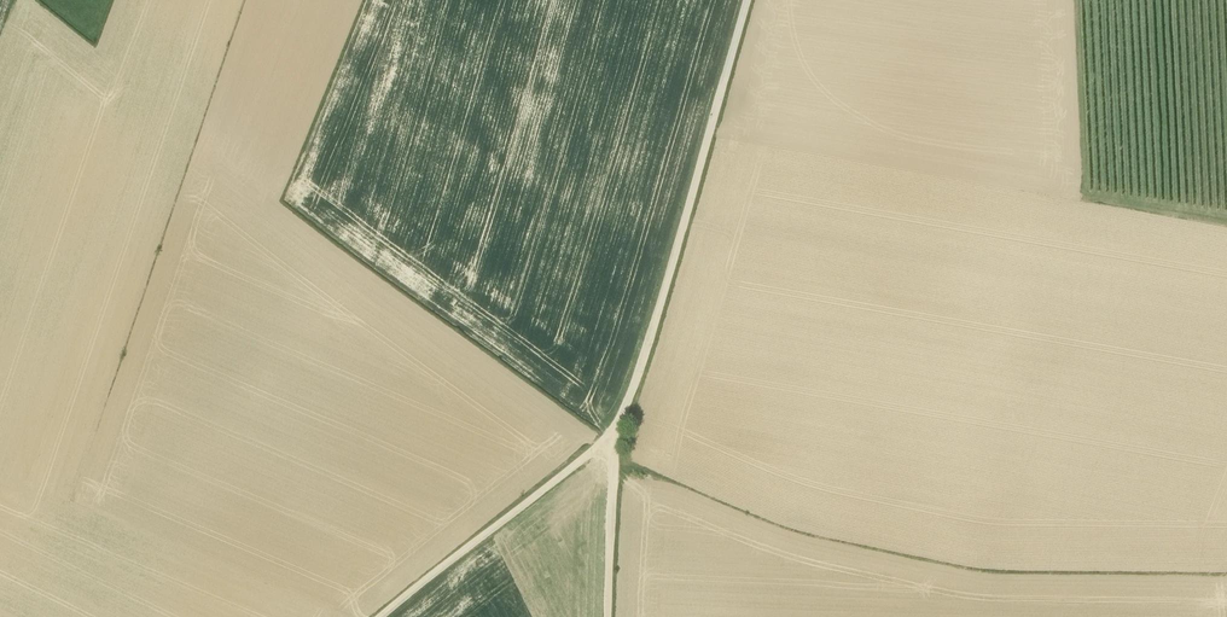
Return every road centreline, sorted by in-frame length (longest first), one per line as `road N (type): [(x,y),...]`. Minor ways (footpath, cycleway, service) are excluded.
road 1 (track): [(615,426),(653,328),(747,0)]
road 2 (track): [(380,616),(615,426)]
road 3 (track): [(615,426),(608,616)]

